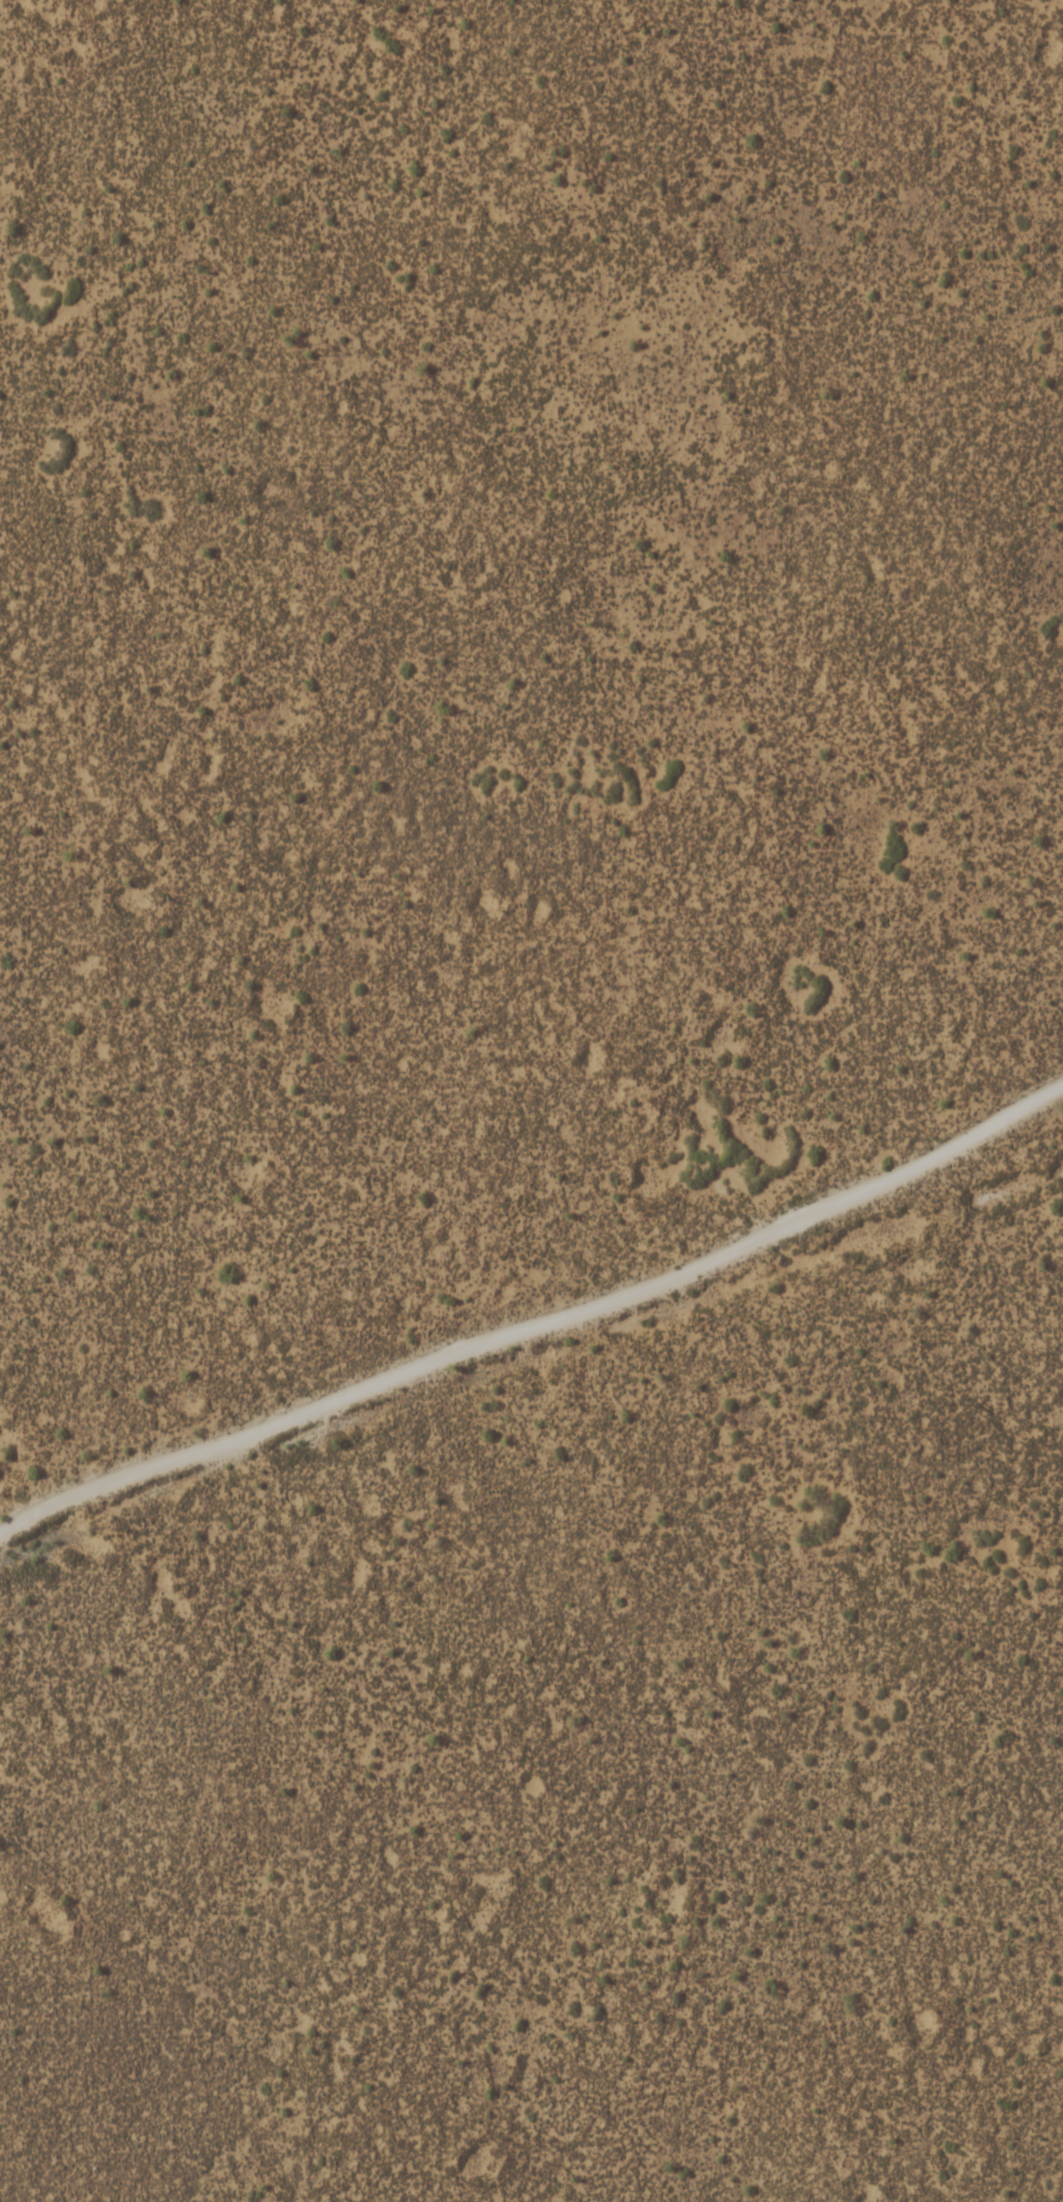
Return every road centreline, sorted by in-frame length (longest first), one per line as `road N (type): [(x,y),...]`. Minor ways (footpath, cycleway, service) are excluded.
road 1 (residential): [(0,1527),(154,1458),(272,1432),(673,1274),(916,1165),(1062,1085)]

